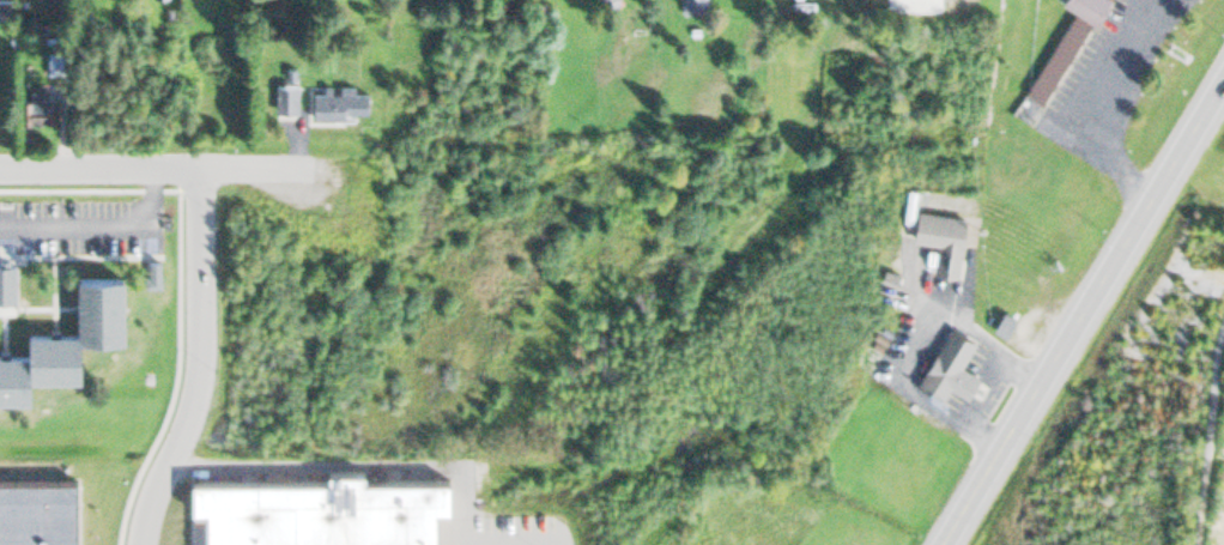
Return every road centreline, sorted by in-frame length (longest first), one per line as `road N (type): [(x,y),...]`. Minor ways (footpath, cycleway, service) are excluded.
road 1 (primary): [(939,544),(1223,76)]
road 2 (residential): [(198,168),(198,375),(136,544)]
road 3 (residential): [(322,168),(0,170)]

